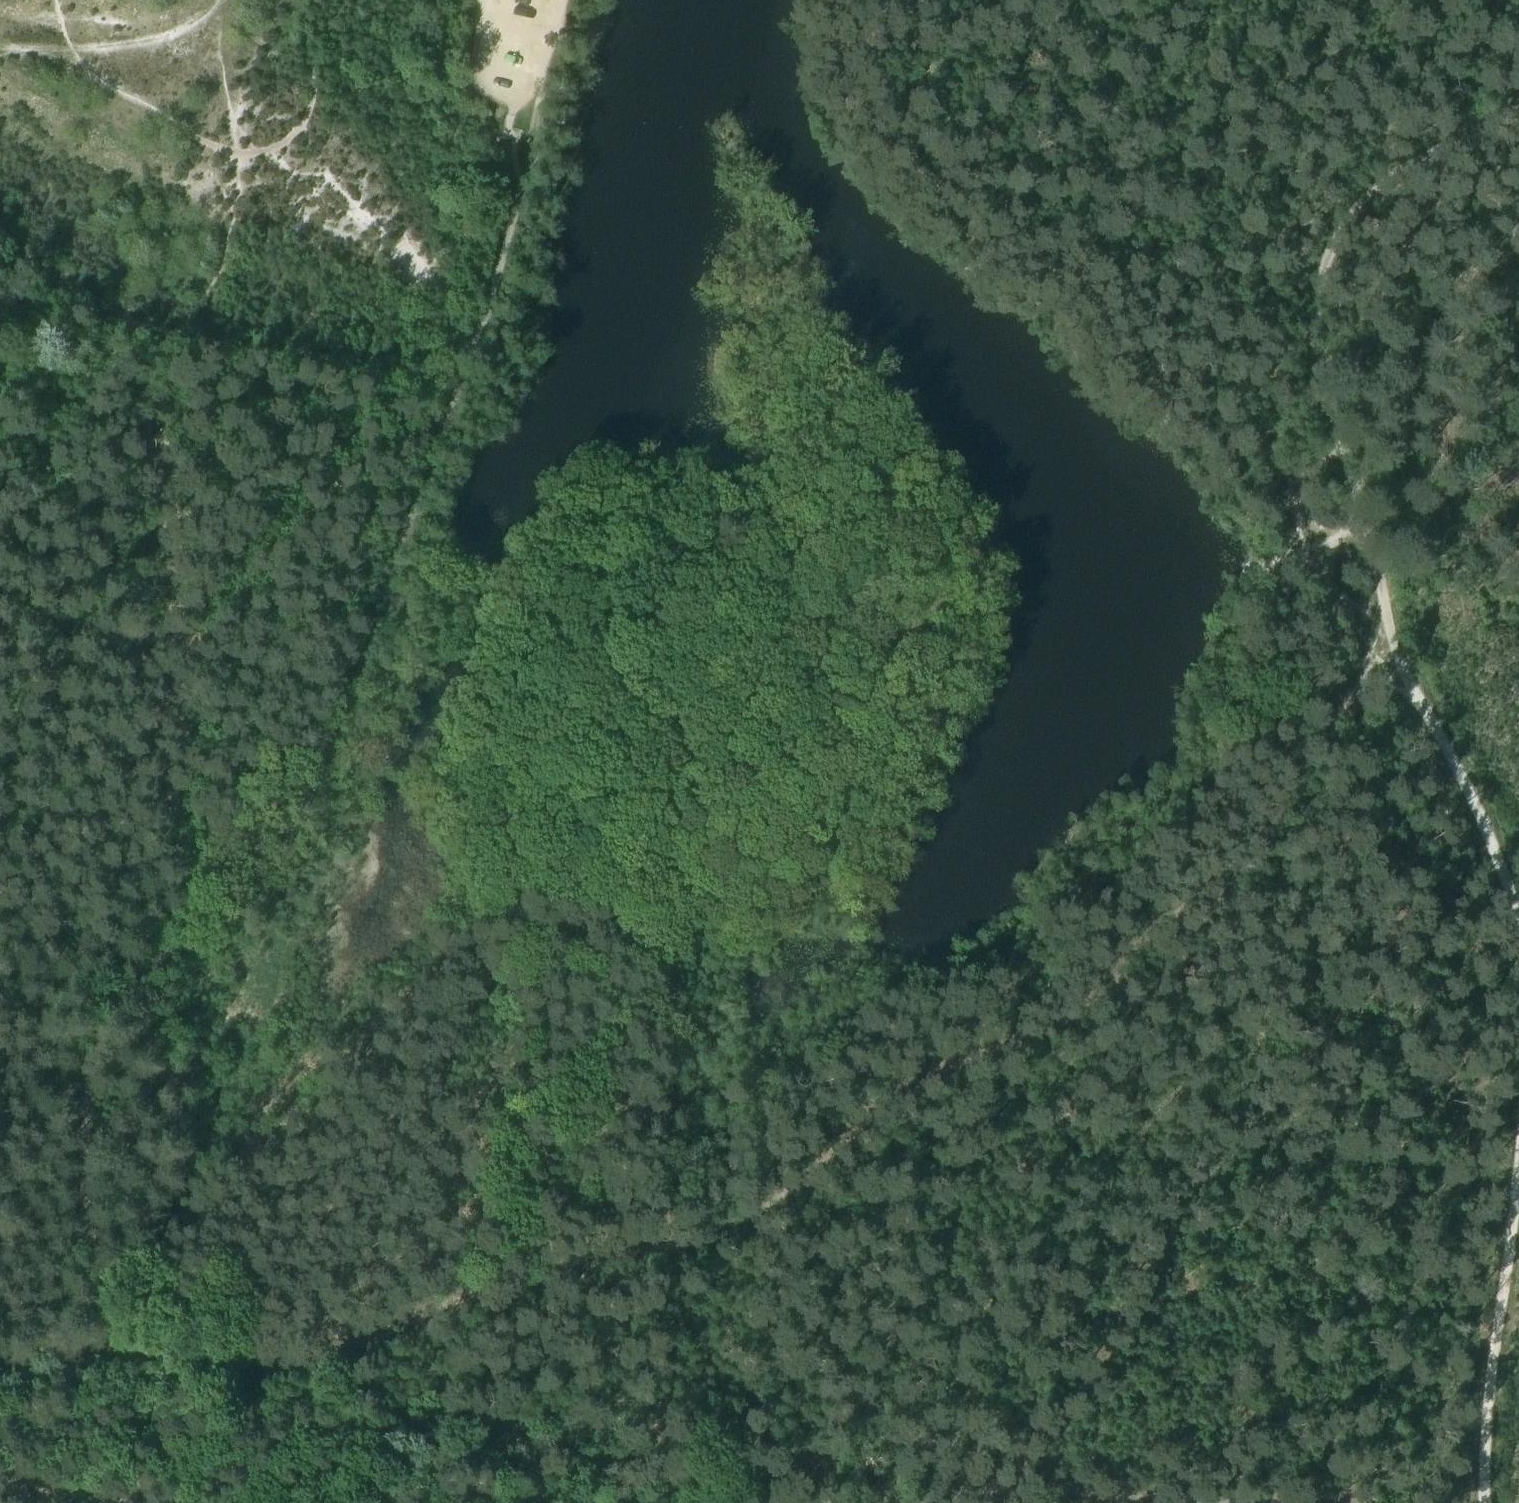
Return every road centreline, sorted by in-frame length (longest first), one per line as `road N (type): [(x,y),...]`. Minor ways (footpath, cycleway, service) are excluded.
road 1 (track): [(1388,622),(1364,675),(1258,818),(1146,920),(1098,981),(924,1084),(750,1222),(332,1359),(135,1374)]
road 2 (track): [(459,362),(282,844),(220,922),(130,982),(96,1021),(85,1116),(98,1225),(135,1374),(0,1402)]
road 3 (track): [(1388,622),(1326,380),(1324,255),(1402,165),(1518,108)]
road 4 (track): [(1518,924),(1492,841),(1388,622)]
road 5 (track): [(1484,1502),(1493,1351),(1518,1191)]
road 6 (track): [(528,153),(459,362)]
road 7 (unclassified): [(563,0),(528,153)]
road 8 (track): [(0,1478),(146,1502)]

